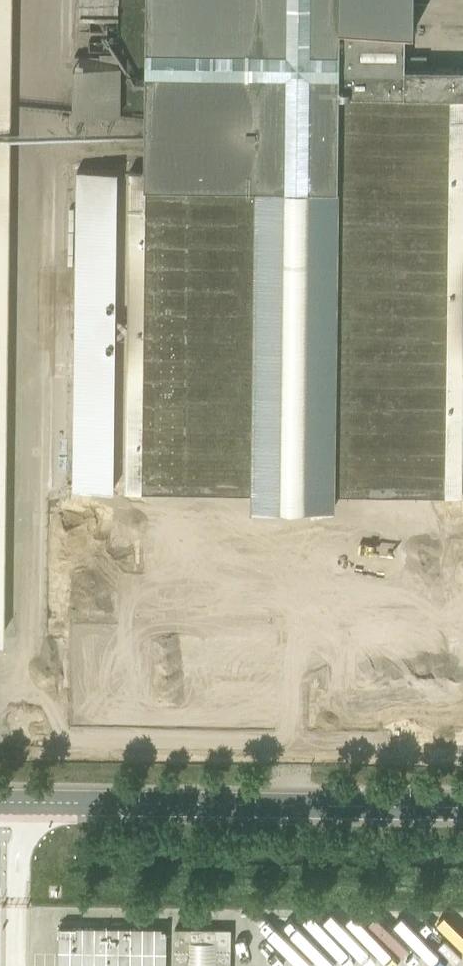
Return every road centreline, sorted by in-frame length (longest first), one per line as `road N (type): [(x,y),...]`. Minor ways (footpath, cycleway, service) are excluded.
road 1 (unclassified): [(0,802),(462,809)]

